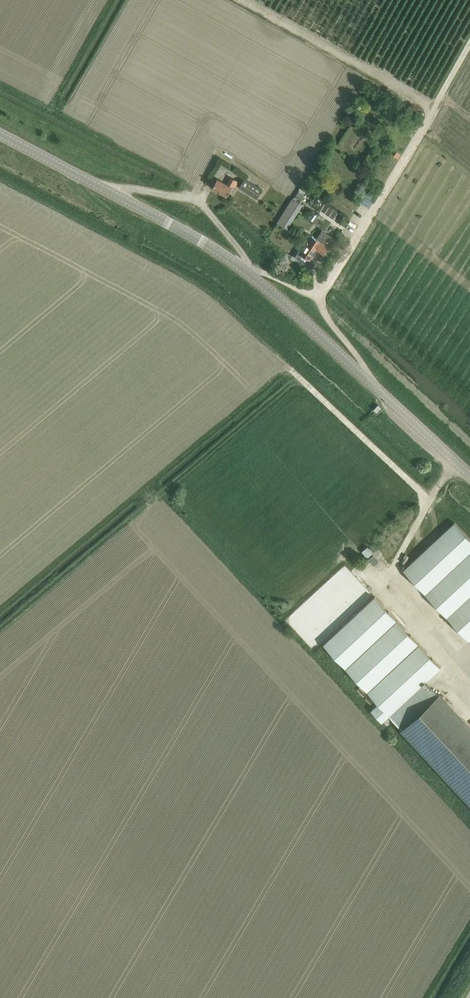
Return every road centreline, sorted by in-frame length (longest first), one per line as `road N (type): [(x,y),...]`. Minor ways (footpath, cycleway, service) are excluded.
road 1 (secondary): [(469,474),(321,334),(208,248),(0,136)]

